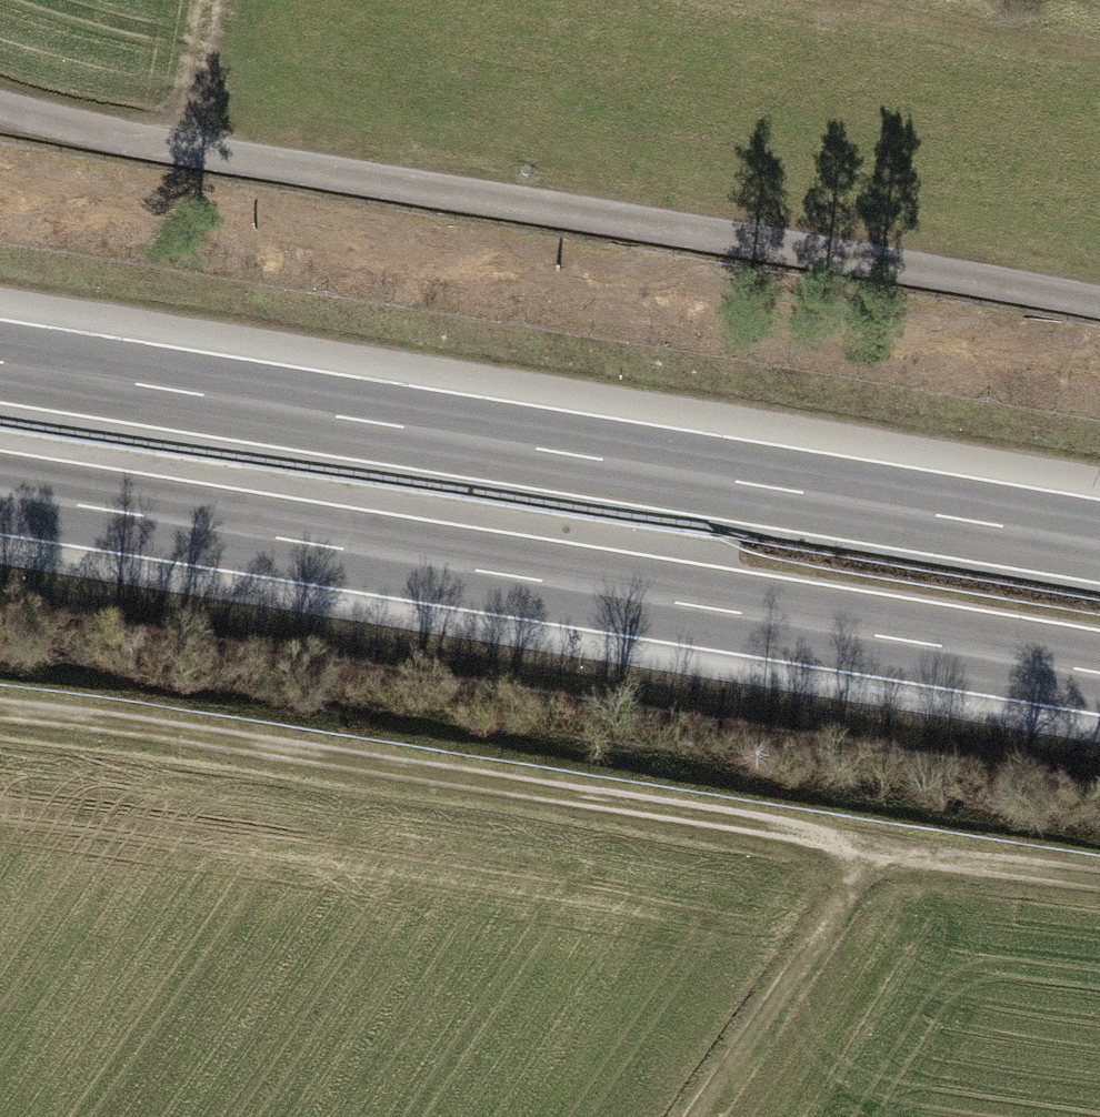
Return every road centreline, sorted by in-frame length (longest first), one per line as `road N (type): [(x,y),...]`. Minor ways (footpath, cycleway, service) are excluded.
road 1 (unclassified): [(1099,324),(183,150),(0,101)]
road 2 (motorway): [(0,490),(1099,671)]
road 3 (motorway): [(1099,540),(0,360)]
road 4 (track): [(1099,879),(0,711)]
road 5 (track): [(687,1116),(870,840)]
road 6 (track): [(183,150),(210,0)]

